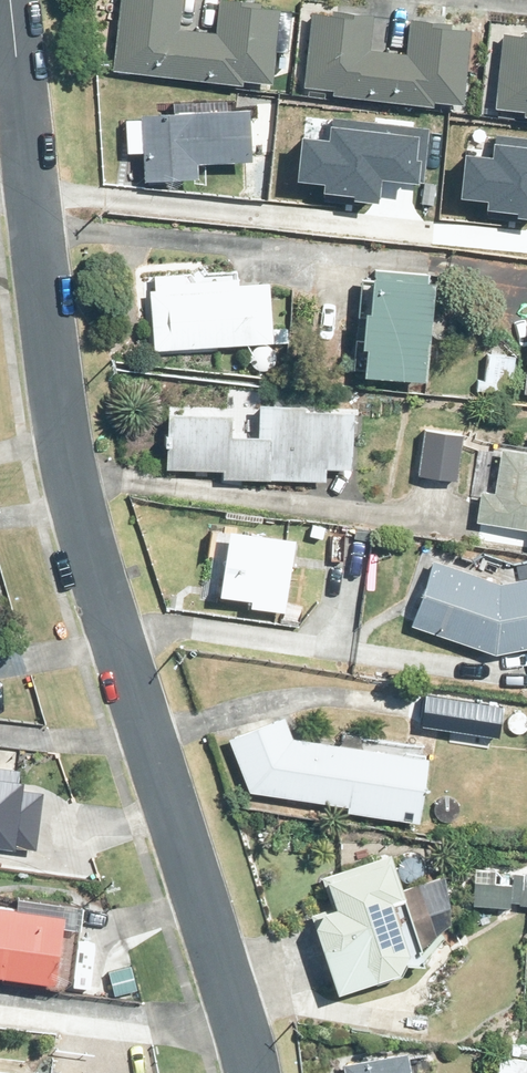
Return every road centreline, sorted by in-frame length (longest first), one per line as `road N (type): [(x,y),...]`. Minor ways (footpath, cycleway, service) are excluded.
road 1 (residential): [(251,1072),(77,503),(59,415),(10,0)]

